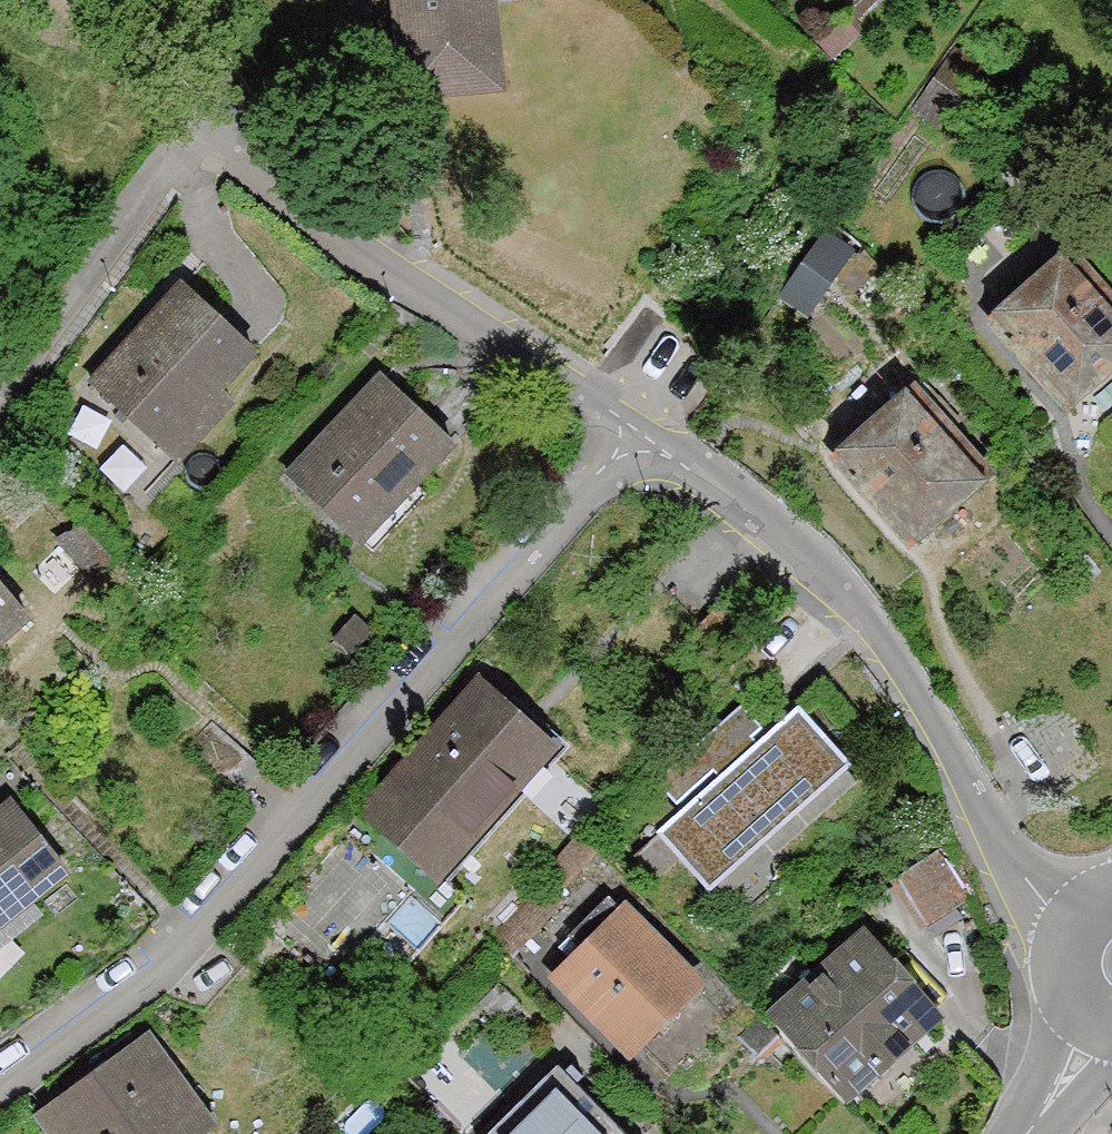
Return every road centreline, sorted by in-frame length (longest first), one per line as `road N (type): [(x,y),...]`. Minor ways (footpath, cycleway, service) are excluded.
road 1 (residential): [(651,431),(326,795),(152,975),(0,1091)]
road 2 (residential): [(1081,945),(1008,872),(867,622),(822,569),(651,431)]
road 3 (residential): [(651,431),(542,355),(408,278),(283,187),(223,118)]
road 4 (residential): [(223,118),(0,396)]
road 5 (residential): [(223,118),(185,0)]

